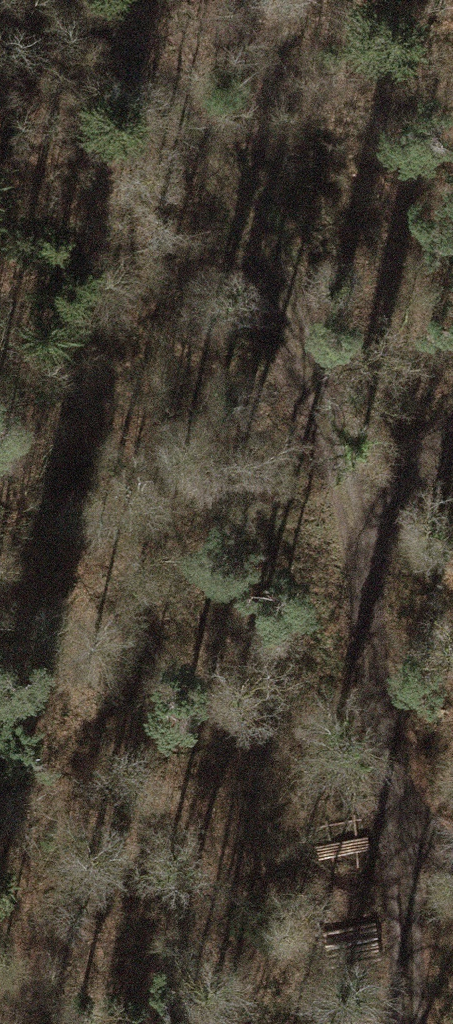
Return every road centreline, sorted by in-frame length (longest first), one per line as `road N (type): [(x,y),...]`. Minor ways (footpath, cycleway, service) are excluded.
road 1 (track): [(60,0),(146,78),(206,148),(291,300),(359,543),(366,639),(404,835)]
road 2 (track): [(404,835),(406,1023)]
road 3 (track): [(359,543),(452,434)]

